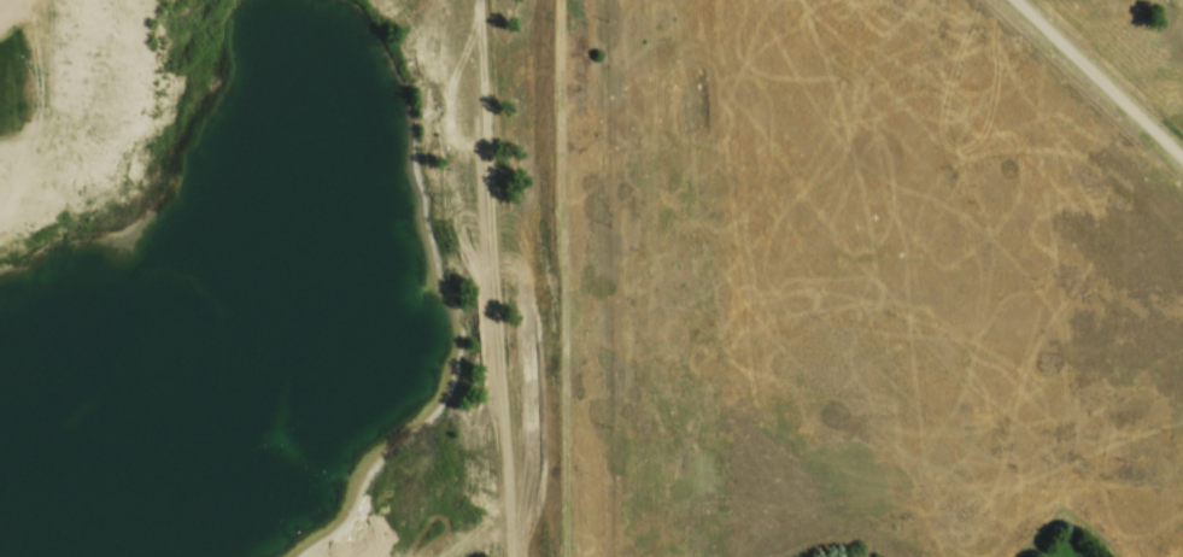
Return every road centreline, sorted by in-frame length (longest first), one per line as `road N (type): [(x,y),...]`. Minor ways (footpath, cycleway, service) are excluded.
road 1 (residential): [(1182,159),(1013,0)]

